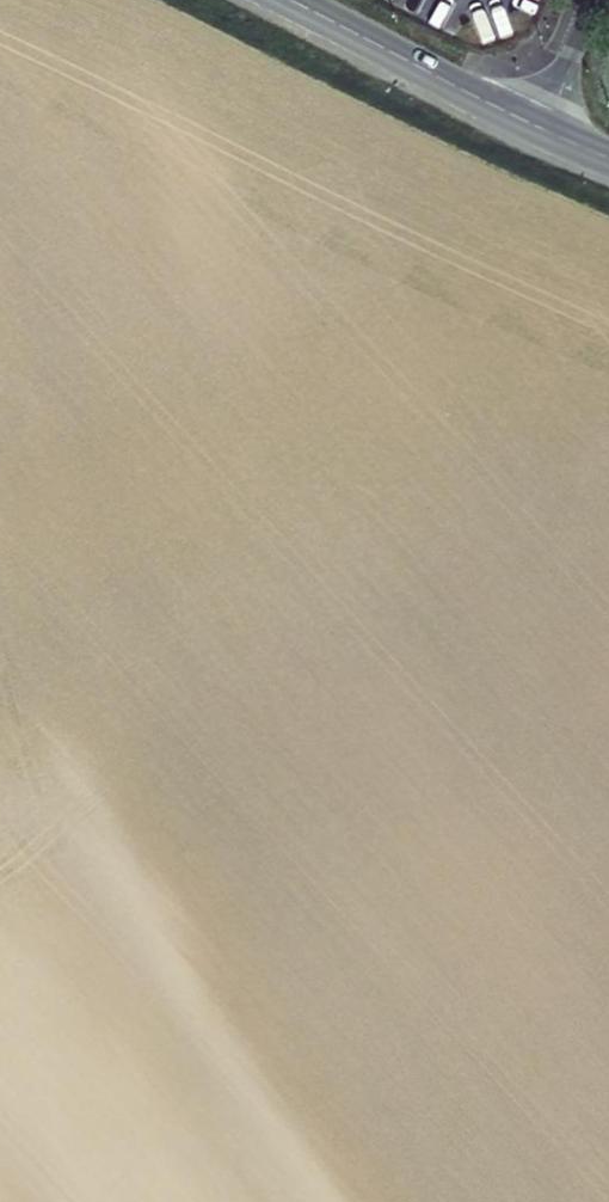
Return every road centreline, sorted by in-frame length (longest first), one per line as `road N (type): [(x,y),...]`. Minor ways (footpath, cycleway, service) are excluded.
road 1 (secondary): [(281,0),(536,126)]
road 2 (residential): [(589,0),(536,126)]

